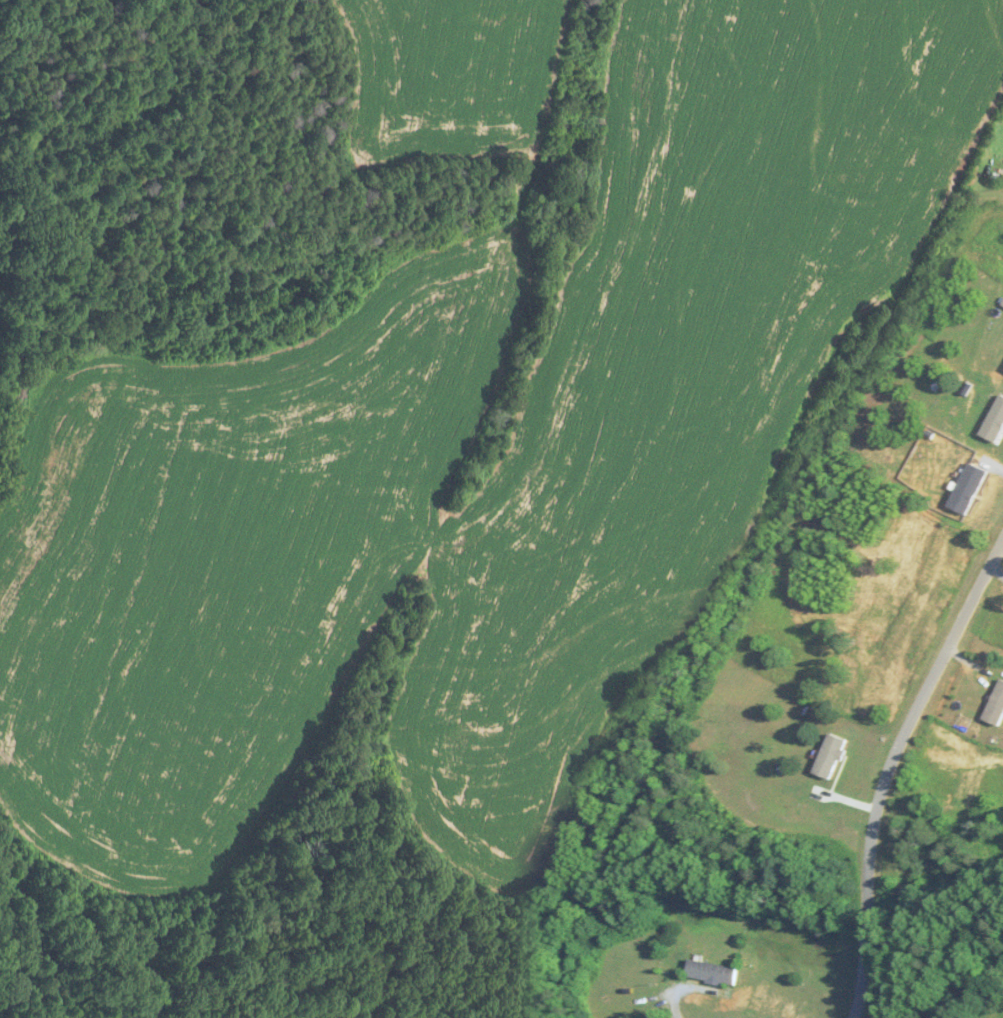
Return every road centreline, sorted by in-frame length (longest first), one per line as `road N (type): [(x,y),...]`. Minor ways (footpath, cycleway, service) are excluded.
road 1 (residential): [(1002,556),(883,810),(861,1017)]

